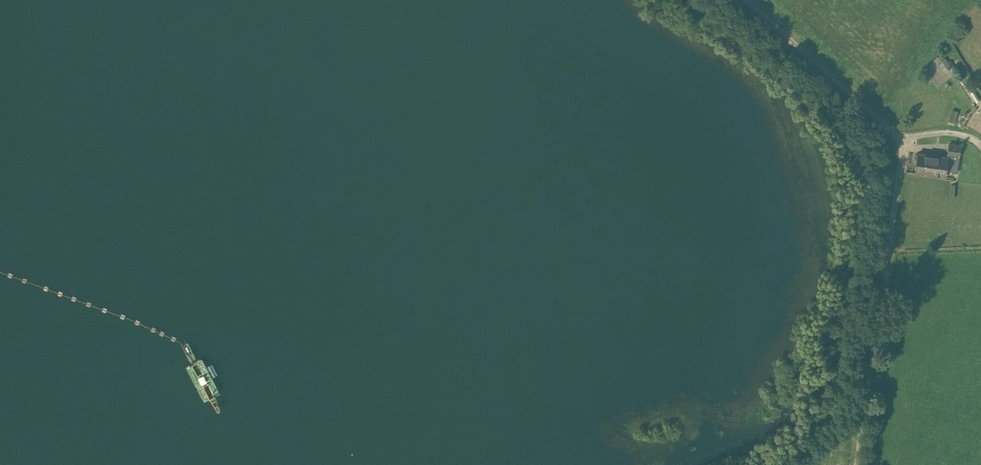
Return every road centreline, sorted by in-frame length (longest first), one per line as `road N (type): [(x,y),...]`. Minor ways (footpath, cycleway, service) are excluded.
road 1 (residential): [(746,0),(902,143),(856,464)]

